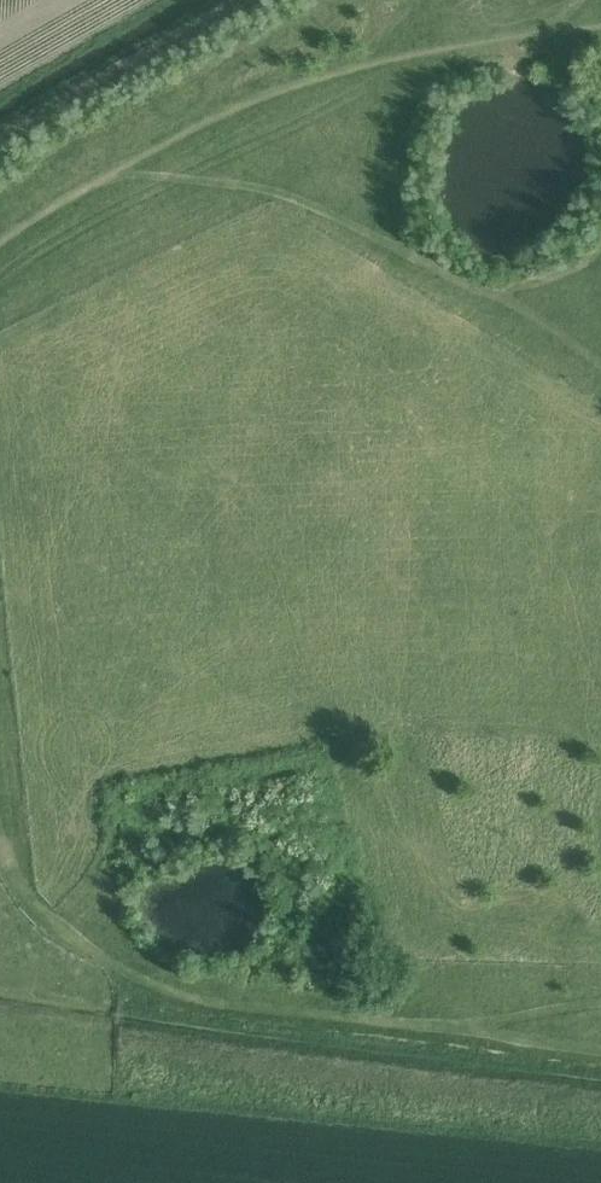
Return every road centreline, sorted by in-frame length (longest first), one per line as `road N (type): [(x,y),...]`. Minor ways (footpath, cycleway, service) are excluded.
road 1 (track): [(0,853),(19,888),(67,932),(143,981),(600,1041)]
road 2 (track): [(600,26),(506,35),(339,69),(177,135),(0,233)]

